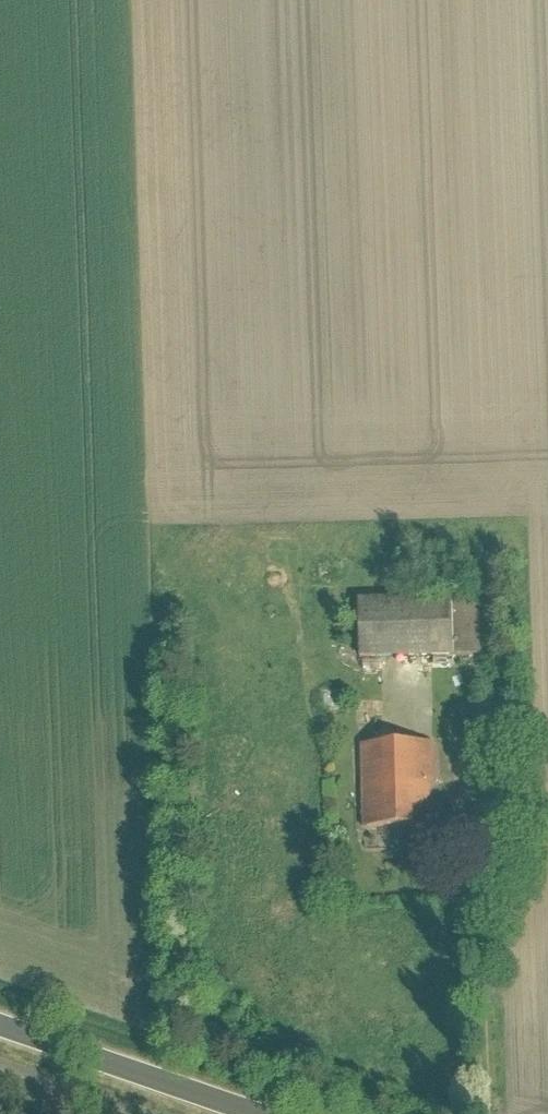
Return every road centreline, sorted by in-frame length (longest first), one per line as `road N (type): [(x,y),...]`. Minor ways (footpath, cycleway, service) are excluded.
road 1 (tertiary): [(0,1013),(294,1113)]

